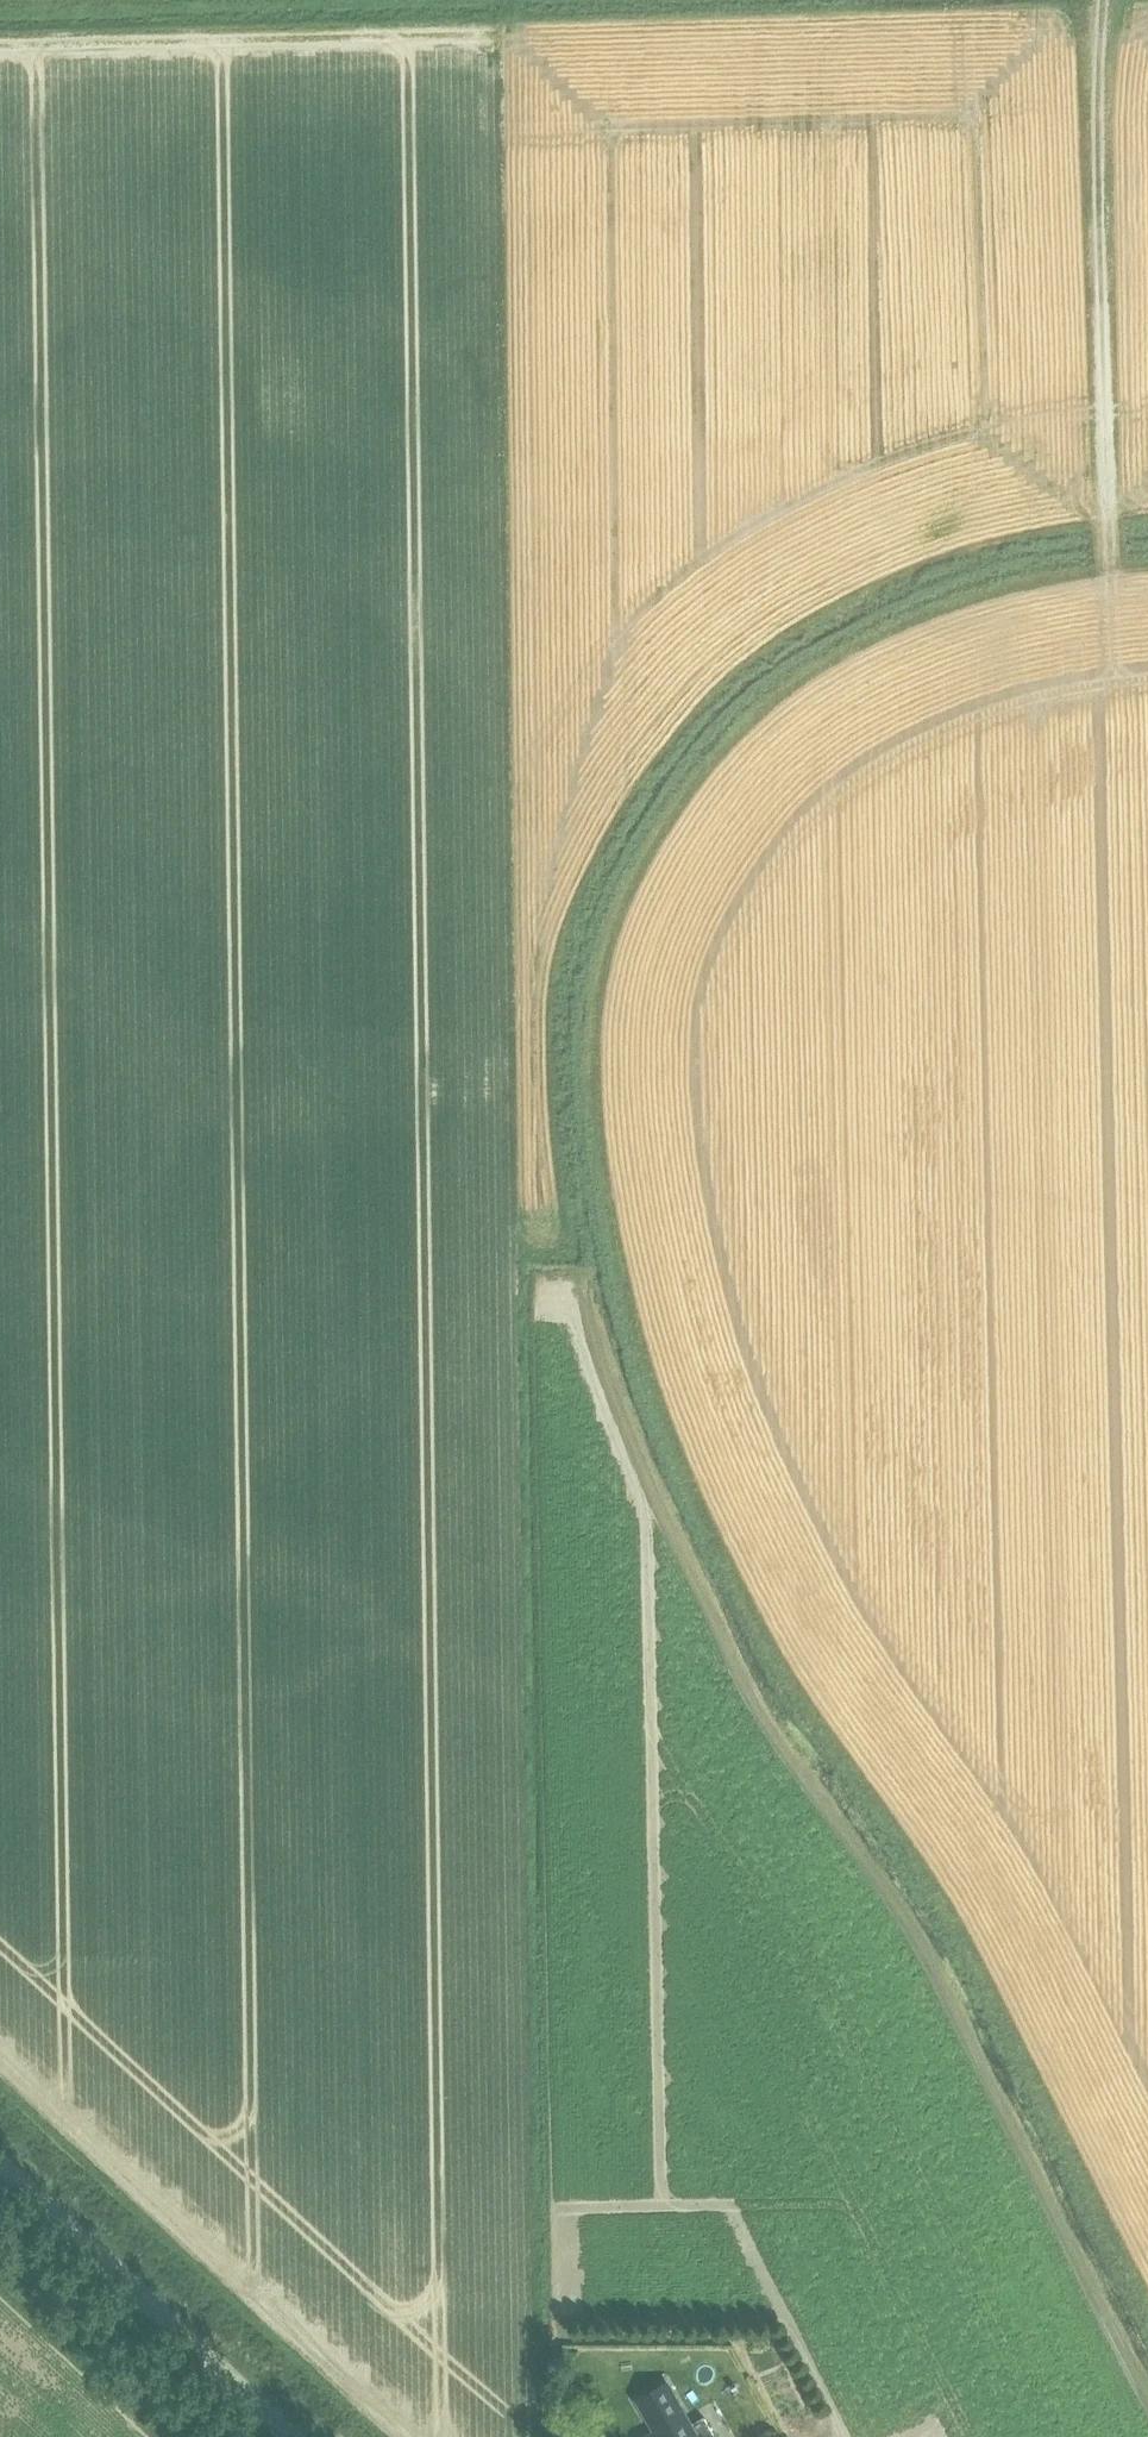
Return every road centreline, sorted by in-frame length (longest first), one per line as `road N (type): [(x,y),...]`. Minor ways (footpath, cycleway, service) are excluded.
road 1 (track): [(1102,0),(1097,101),(1110,559)]
road 2 (unclassified): [(294,2436),(0,2165)]

